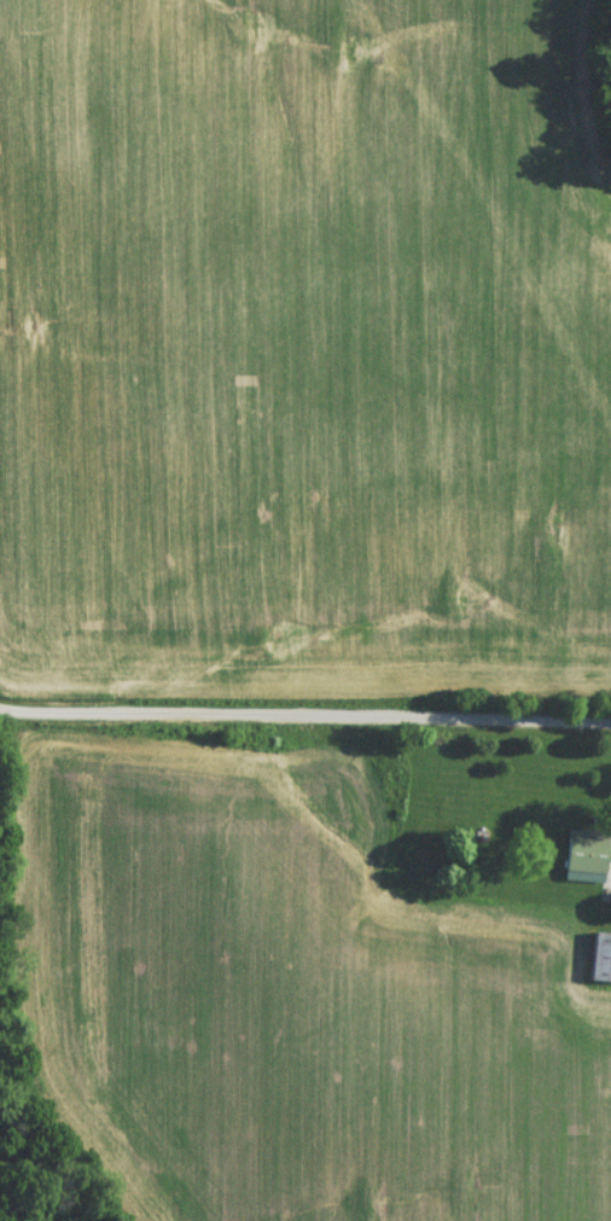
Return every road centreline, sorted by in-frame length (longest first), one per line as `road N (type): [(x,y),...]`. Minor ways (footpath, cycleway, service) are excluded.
road 1 (residential): [(610,719),(0,715)]

